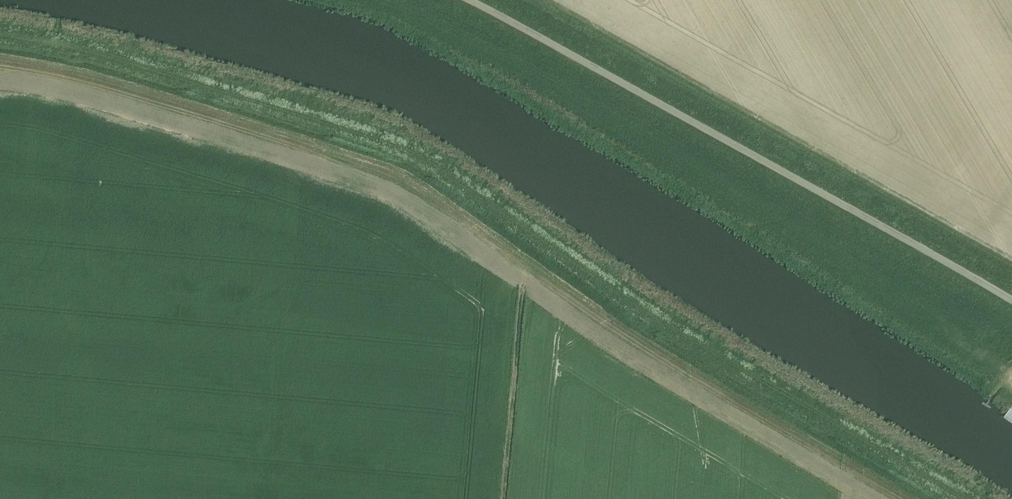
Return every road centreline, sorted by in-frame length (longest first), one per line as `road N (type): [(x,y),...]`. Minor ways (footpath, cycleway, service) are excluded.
road 1 (unclassified): [(1011,300),(475,0)]

